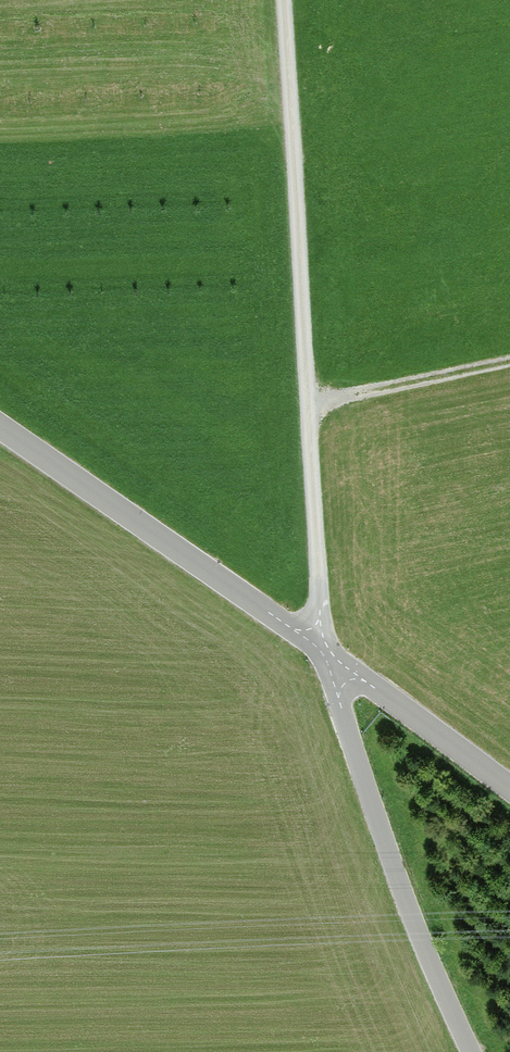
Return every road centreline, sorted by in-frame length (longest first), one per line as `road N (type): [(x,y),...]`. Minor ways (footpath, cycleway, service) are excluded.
road 1 (track): [(325,651),(285,0)]
road 2 (unclassified): [(325,651),(419,934),(472,1051)]
road 3 (unclassified): [(0,427),(325,651)]
road 4 (residential): [(509,790),(325,651)]
road 5 (track): [(509,361),(307,404)]

